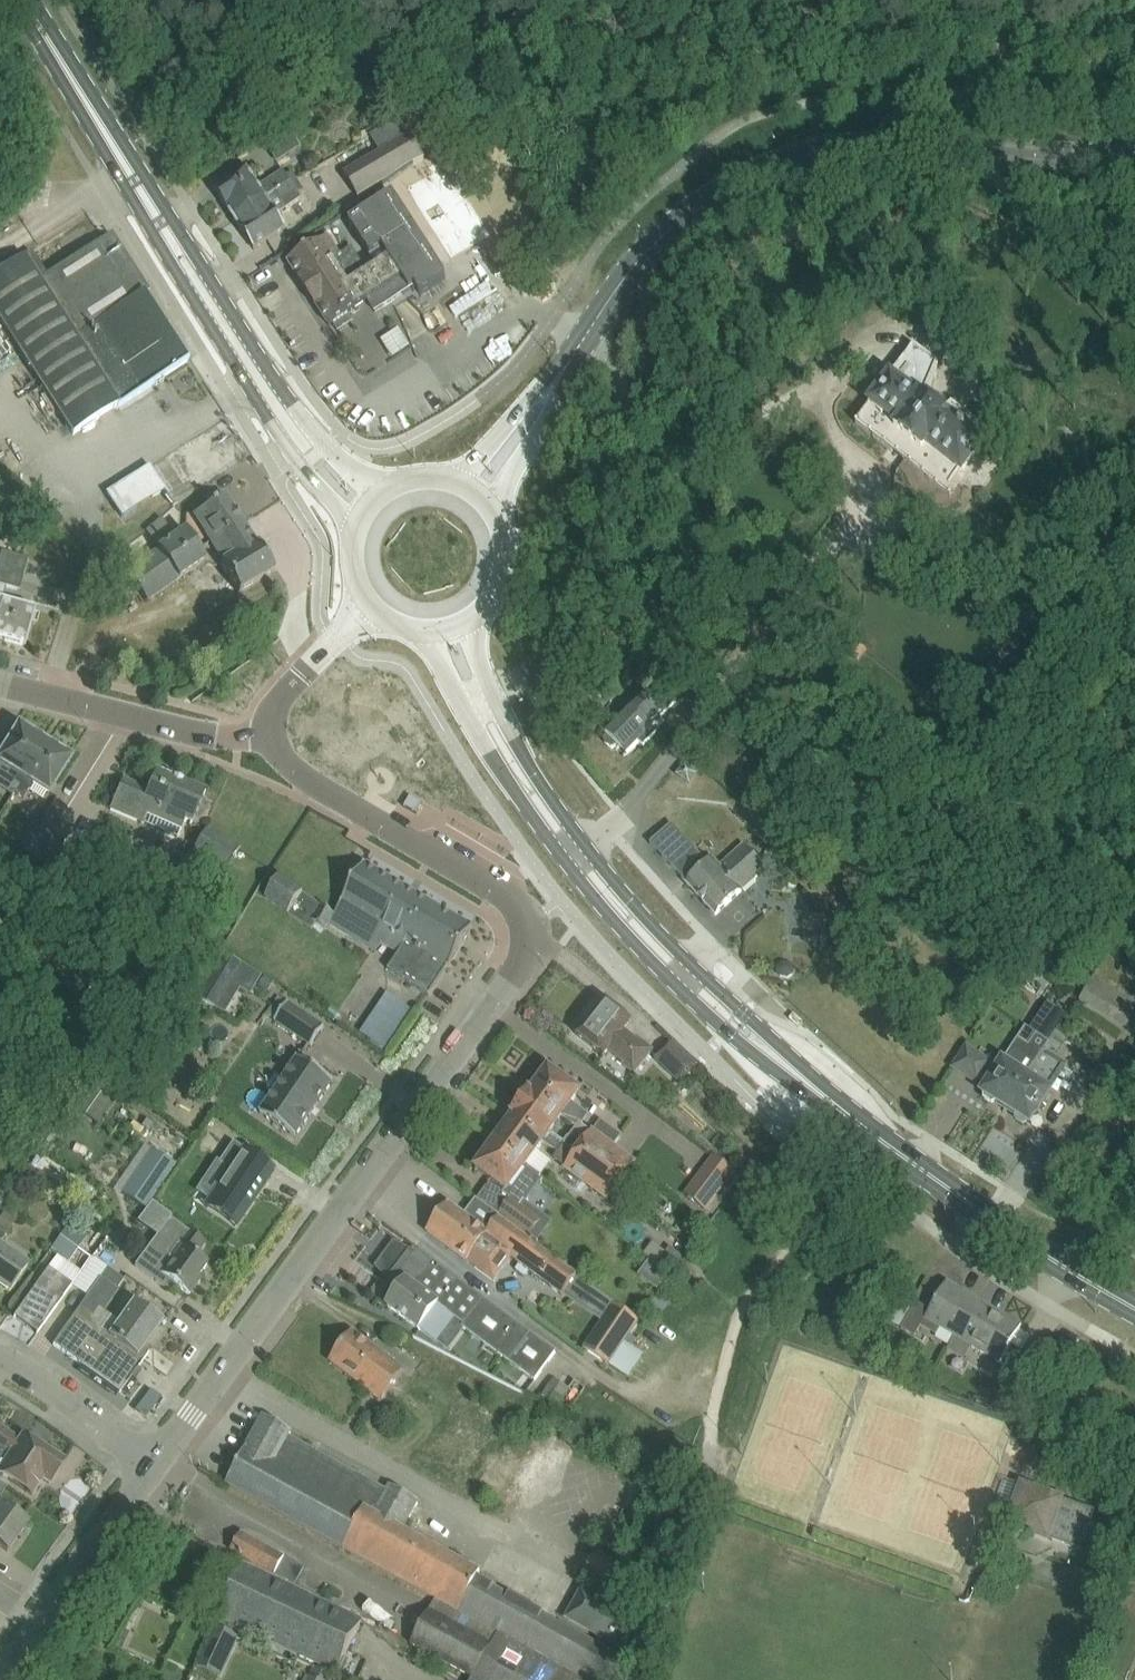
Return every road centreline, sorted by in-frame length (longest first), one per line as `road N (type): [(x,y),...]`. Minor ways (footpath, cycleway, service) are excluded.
road 1 (unclassified): [(157,1462),(453,1061),(530,943),(517,905),(314,783),(279,752),(272,735)]
road 2 (primary): [(427,632),(521,796),(624,930),(770,1067),(847,1126),(903,1156)]
road 3 (primary): [(903,1156),(711,981),(586,845),(507,722),(477,655),(474,618)]
road 4 (secondary): [(562,373),(650,249),(706,203),(775,172),(844,157),(1134,157)]
road 5 (primary): [(205,294),(20,0)]
road 6 (primary): [(205,294),(251,391),(356,530)]
road 7 (unclassified): [(272,735),(236,740),(191,731),(0,683)]
road 8 (primary): [(1134,1307),(903,1156)]
road 9 (primary): [(383,492),(327,444),(243,328),(205,294)]
road 10 (unclassified): [(0,1673),(157,1462)]
road 11 (residential): [(157,1462),(0,1362)]
road 12 (unclassified): [(272,735),(280,700),(372,604)]
road 13 (secondary): [(562,373),(450,479)]
road 14 (secondary): [(494,508),(552,409),(562,373)]
road 15 (track): [(1010,156),(1134,215)]
road 16 (primary): [(474,618),(505,576),(507,541),(494,508)]

